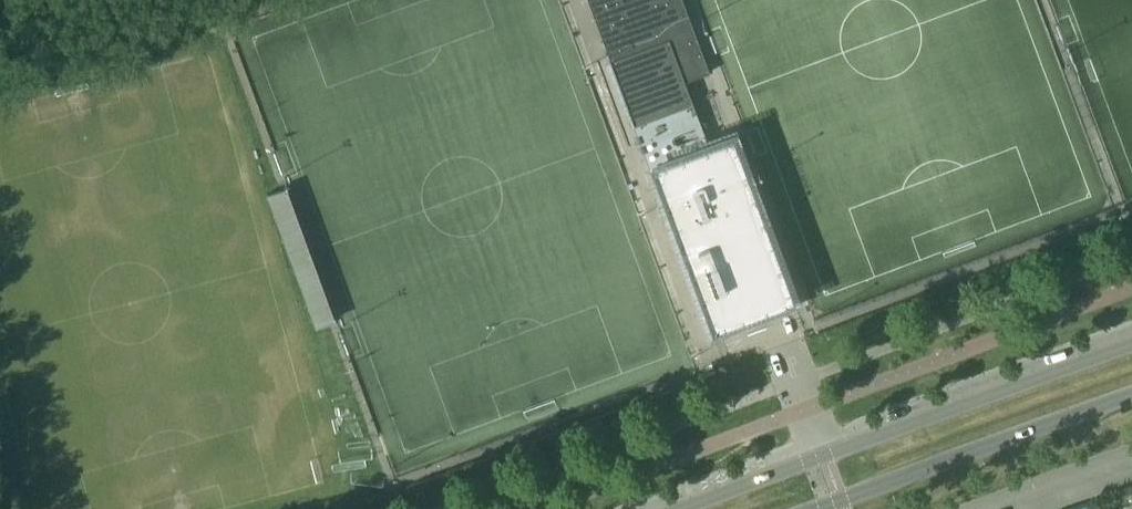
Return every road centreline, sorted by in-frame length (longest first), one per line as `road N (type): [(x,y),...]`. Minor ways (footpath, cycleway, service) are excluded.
road 1 (secondary): [(1131,348),(678,508)]
road 2 (secondary): [(811,508),(1131,398)]
road 3 (residential): [(983,508),(1131,459)]

